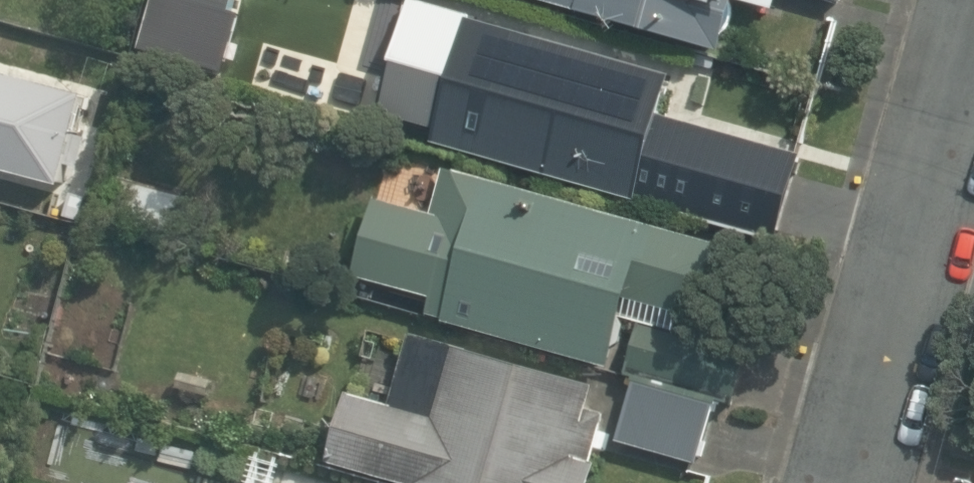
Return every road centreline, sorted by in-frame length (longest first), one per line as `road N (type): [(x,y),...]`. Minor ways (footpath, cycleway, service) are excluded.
road 1 (residential): [(838,482),(973,11)]

